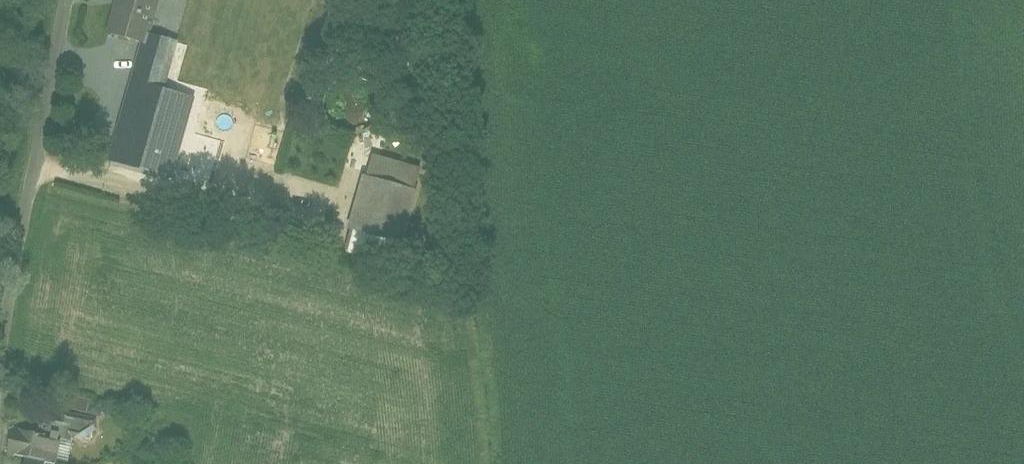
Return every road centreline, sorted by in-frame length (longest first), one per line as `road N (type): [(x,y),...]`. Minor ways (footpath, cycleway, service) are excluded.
road 1 (residential): [(69,0),(0,379)]

